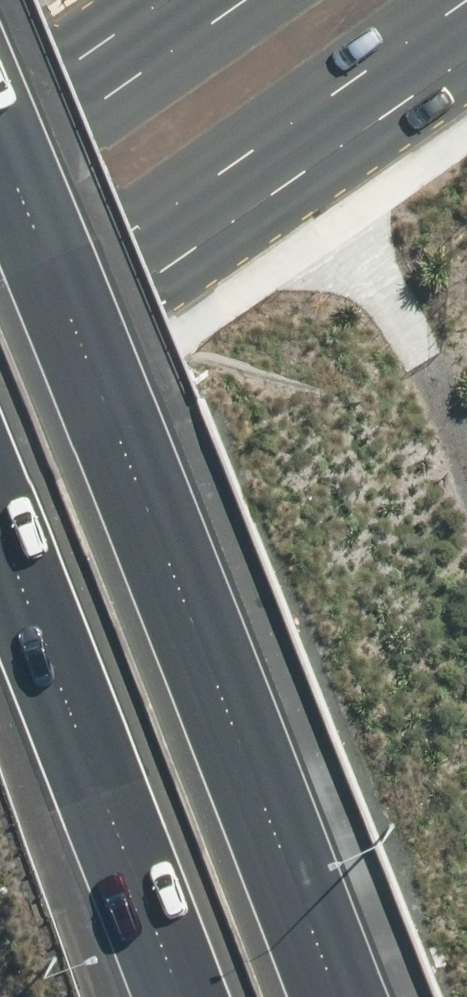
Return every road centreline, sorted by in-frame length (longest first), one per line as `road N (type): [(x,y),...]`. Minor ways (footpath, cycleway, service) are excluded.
road 1 (motorway): [(0,134),(115,404),(341,996)]
road 2 (primary): [(466,35),(0,366)]
road 3 (motorway): [(170,996),(0,548)]
road 4 (track): [(279,168),(386,283),(466,463)]
road 5 (primary): [(0,131),(186,0)]

